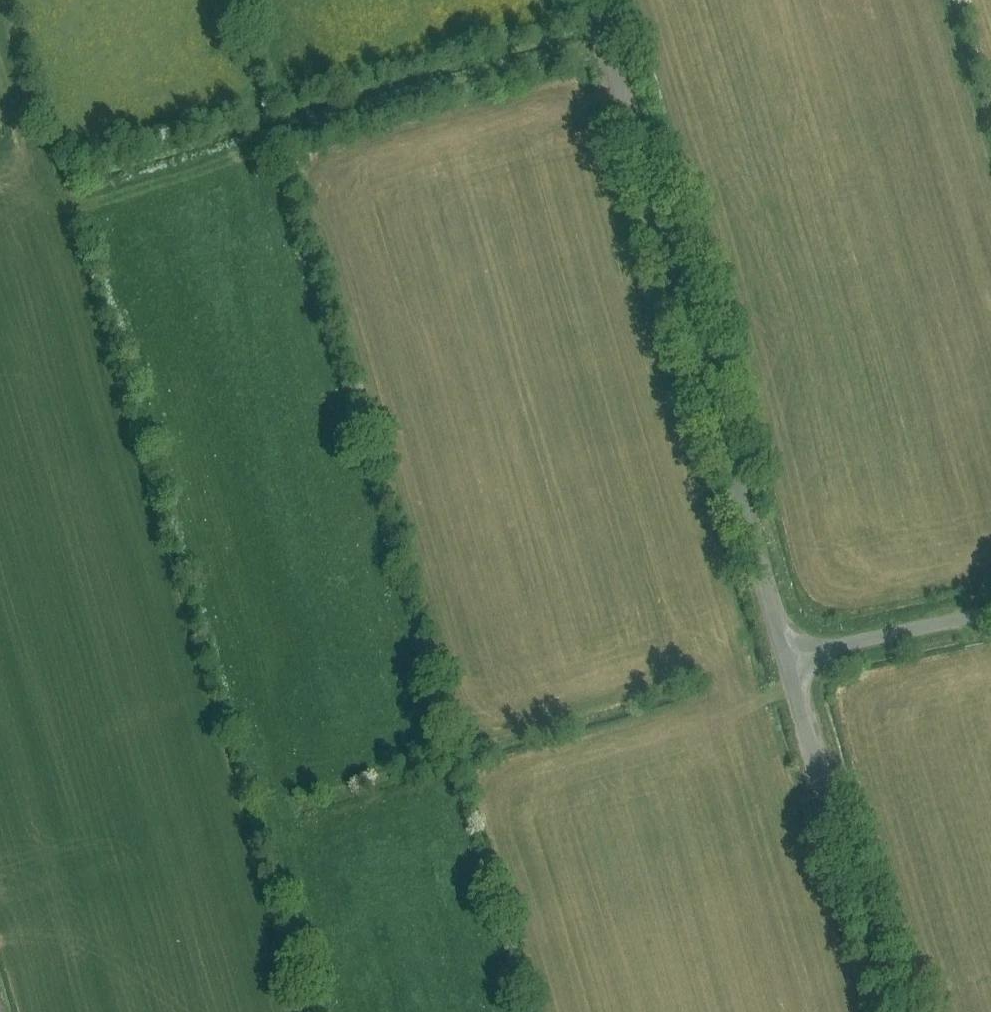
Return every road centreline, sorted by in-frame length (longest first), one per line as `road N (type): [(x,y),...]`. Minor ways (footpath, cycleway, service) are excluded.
road 1 (unclassified): [(785,657),(593,0)]
road 2 (unclassified): [(889,1011),(785,657)]
road 3 (unclassified): [(785,657),(990,612)]

